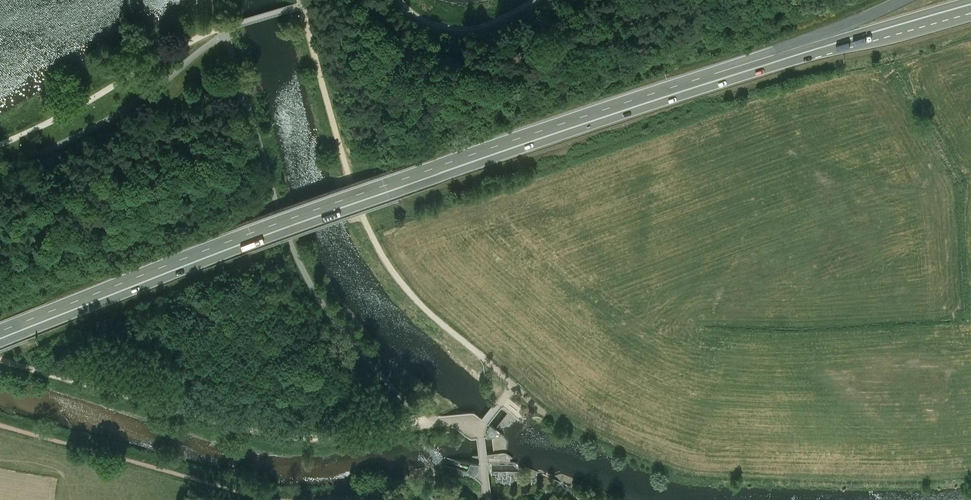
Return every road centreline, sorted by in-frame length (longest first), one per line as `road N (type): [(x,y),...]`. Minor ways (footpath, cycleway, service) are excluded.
road 1 (trunk): [(0,341),(439,177),(970,13)]
road 2 (trunk): [(702,79),(435,164),(0,329)]
road 3 (trunk): [(970,1),(702,79)]
road 4 (trunk): [(903,0),(702,79)]

